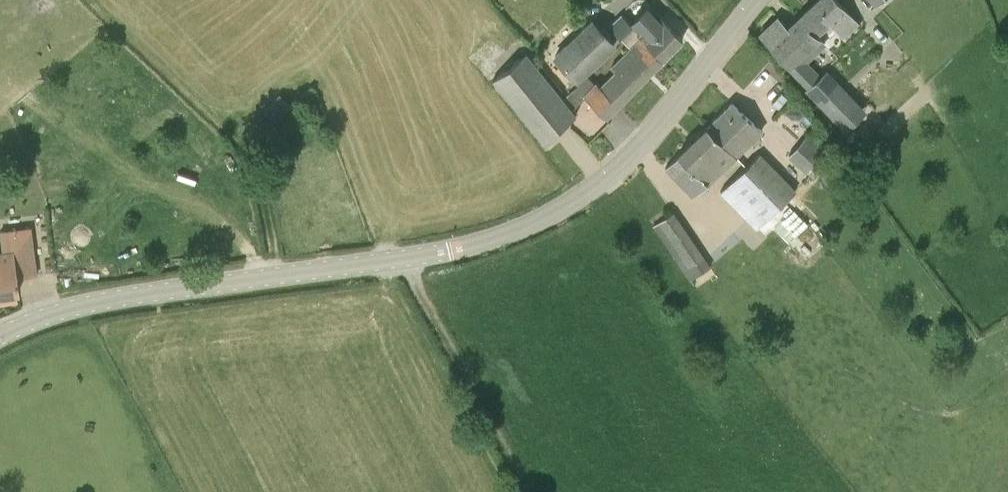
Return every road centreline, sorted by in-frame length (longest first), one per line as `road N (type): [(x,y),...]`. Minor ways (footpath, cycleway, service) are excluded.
road 1 (unclassified): [(0,335),(124,296),(409,257),(522,228),(626,159),(755,0)]
road 2 (track): [(409,257),(413,281),(528,491)]

